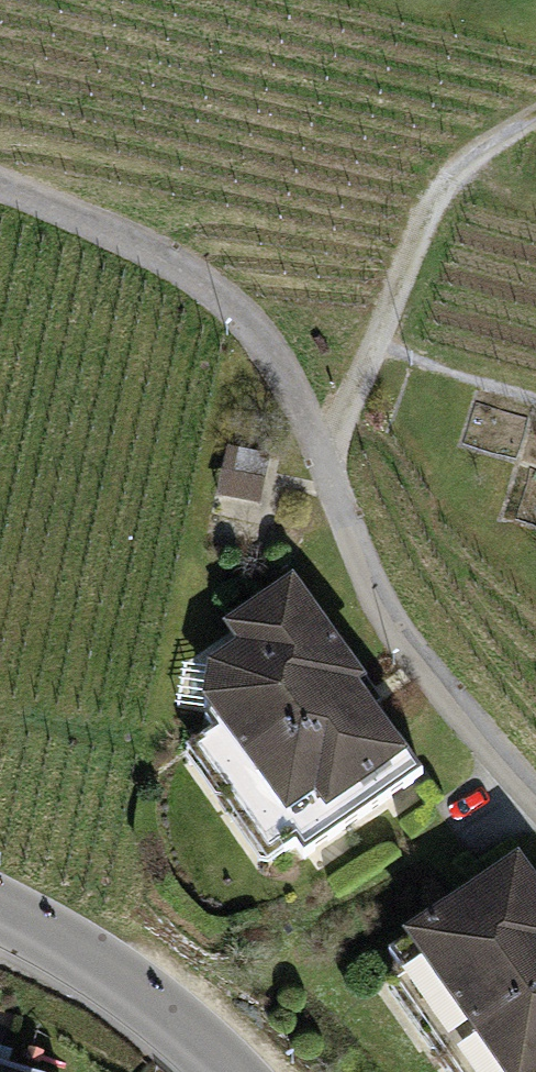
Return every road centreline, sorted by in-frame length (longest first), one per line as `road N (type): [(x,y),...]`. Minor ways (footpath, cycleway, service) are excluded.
road 1 (unclassified): [(535,794),(382,602),(293,351),(200,272),(0,183)]
road 2 (track): [(319,424),(429,183),(535,104)]
road 3 (tertiary): [(220,1071),(184,1037),(0,931)]

